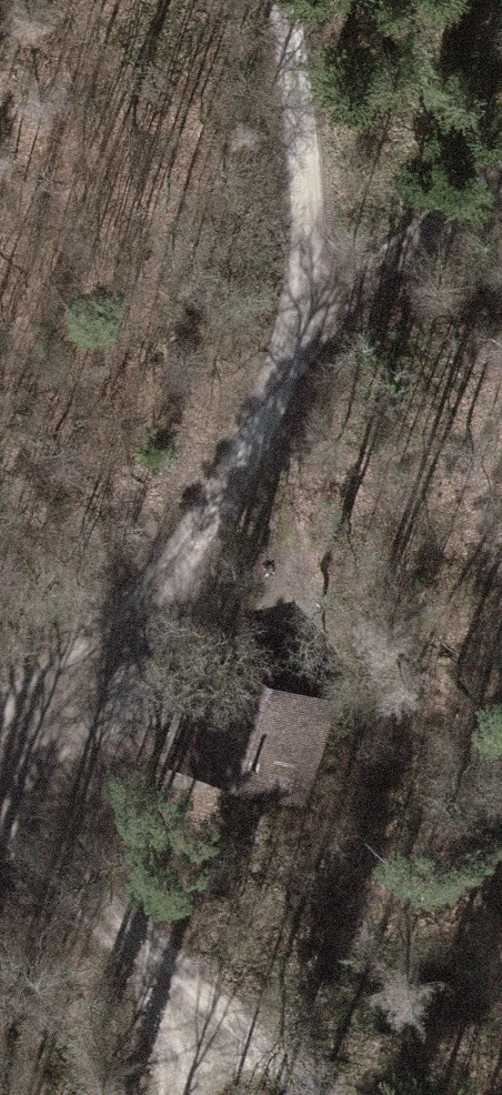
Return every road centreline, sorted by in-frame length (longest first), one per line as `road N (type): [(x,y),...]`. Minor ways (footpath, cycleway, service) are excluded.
road 1 (track): [(307,330),(212,492),(120,625),(0,694)]
road 2 (track): [(327,1094),(0,793)]
road 3 (track): [(307,330),(267,0)]
road 4 (track): [(307,330),(501,160)]

